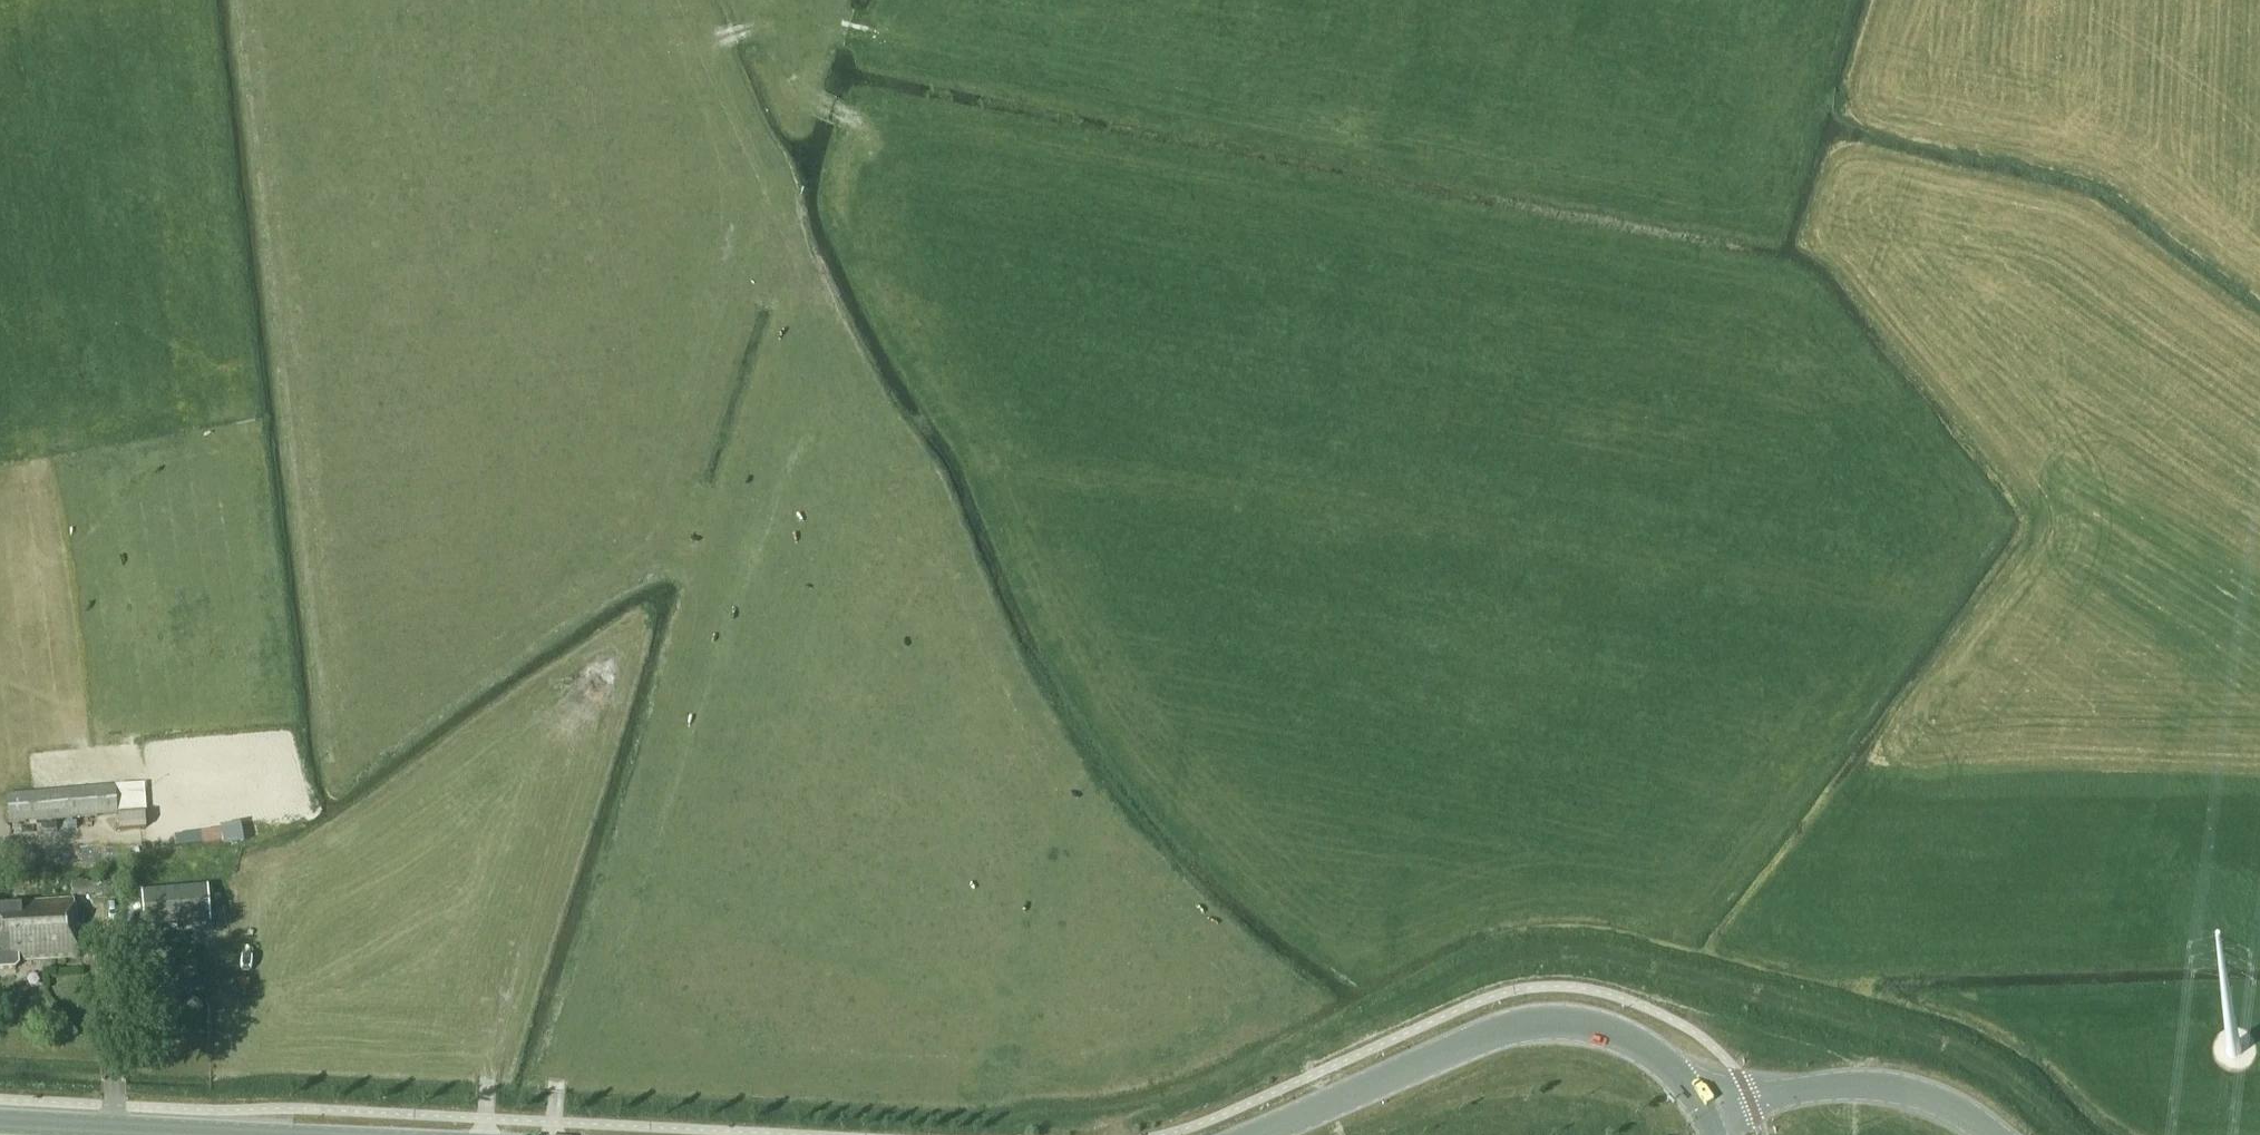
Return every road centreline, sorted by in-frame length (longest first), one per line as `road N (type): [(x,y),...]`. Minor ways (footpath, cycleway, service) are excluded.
road 1 (secondary): [(1252,1134),(1504,1026),(1559,1018),(1639,1040),(1682,1075),(1712,1120)]
road 2 (tertiary): [(1712,1120),(1824,1084),(1878,1084),(1927,1095),(1994,1134)]
road 3 (secondary): [(0,1123),(232,1134)]

